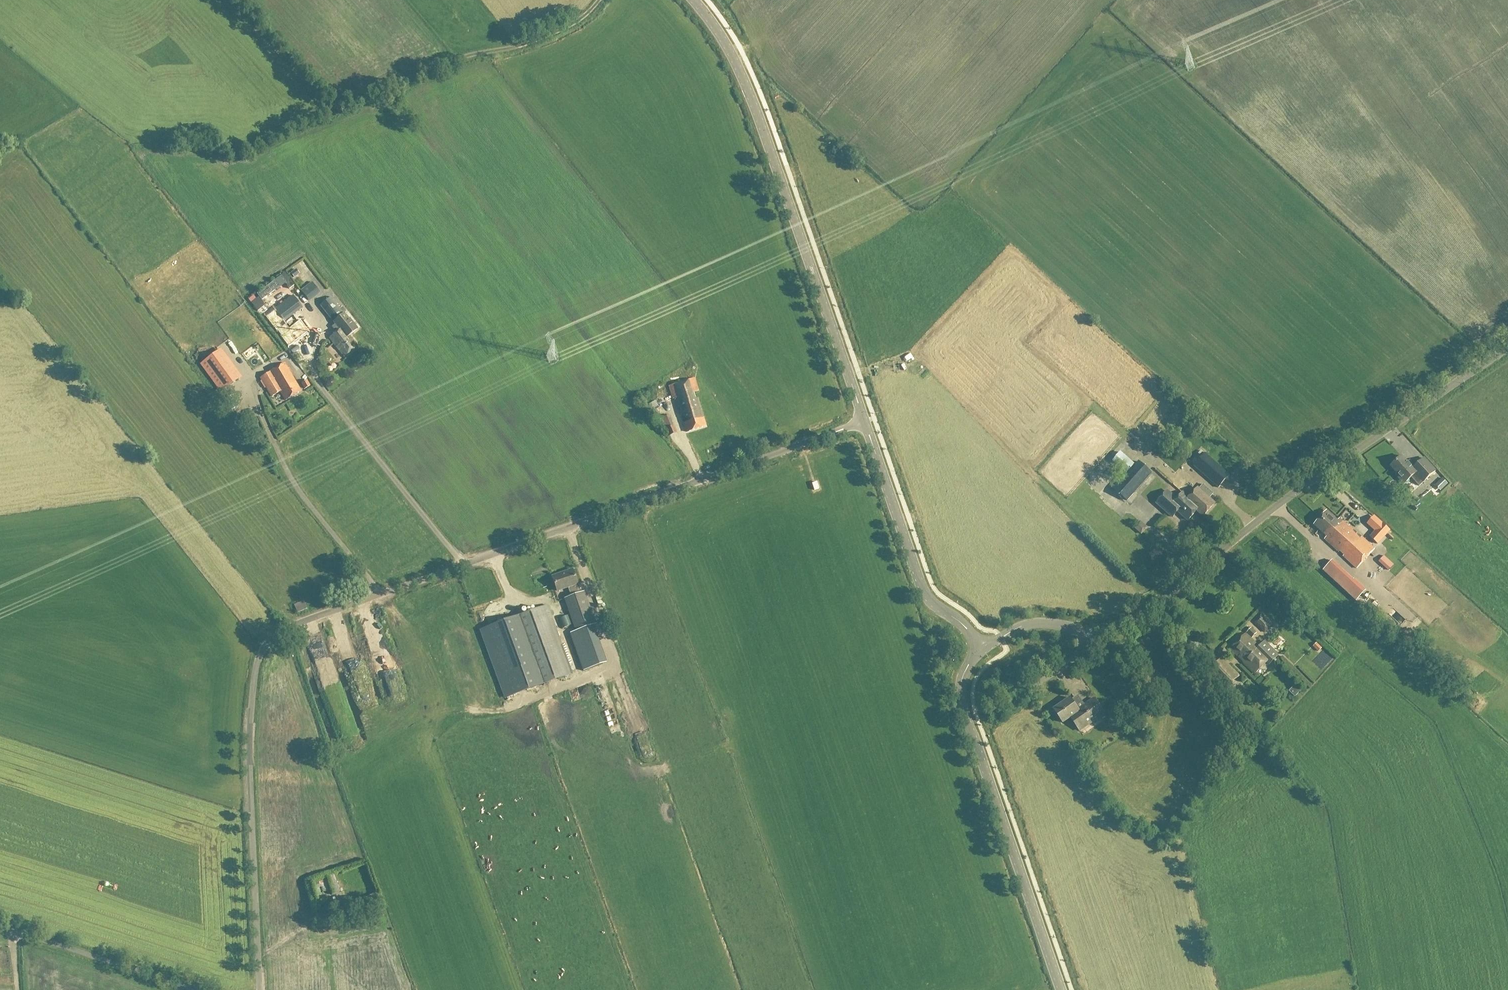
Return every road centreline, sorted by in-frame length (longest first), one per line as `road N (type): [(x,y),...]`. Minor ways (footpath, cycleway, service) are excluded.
road 1 (unclassified): [(259,989),(248,729),(254,668),(277,633),(864,424)]
road 2 (unclassified): [(983,650),(1031,625),(1101,632),(1126,622),(1507,347)]
road 3 (tertiary): [(864,424),(749,97),(722,39),(691,0)]
road 4 (track): [(224,0),(332,111),(472,56),(552,38),(602,0)]
road 5 (tertiary): [(1061,989),(960,702),(966,666),(983,650)]
road 6 (tertiary): [(983,650),(921,590),(864,424)]

